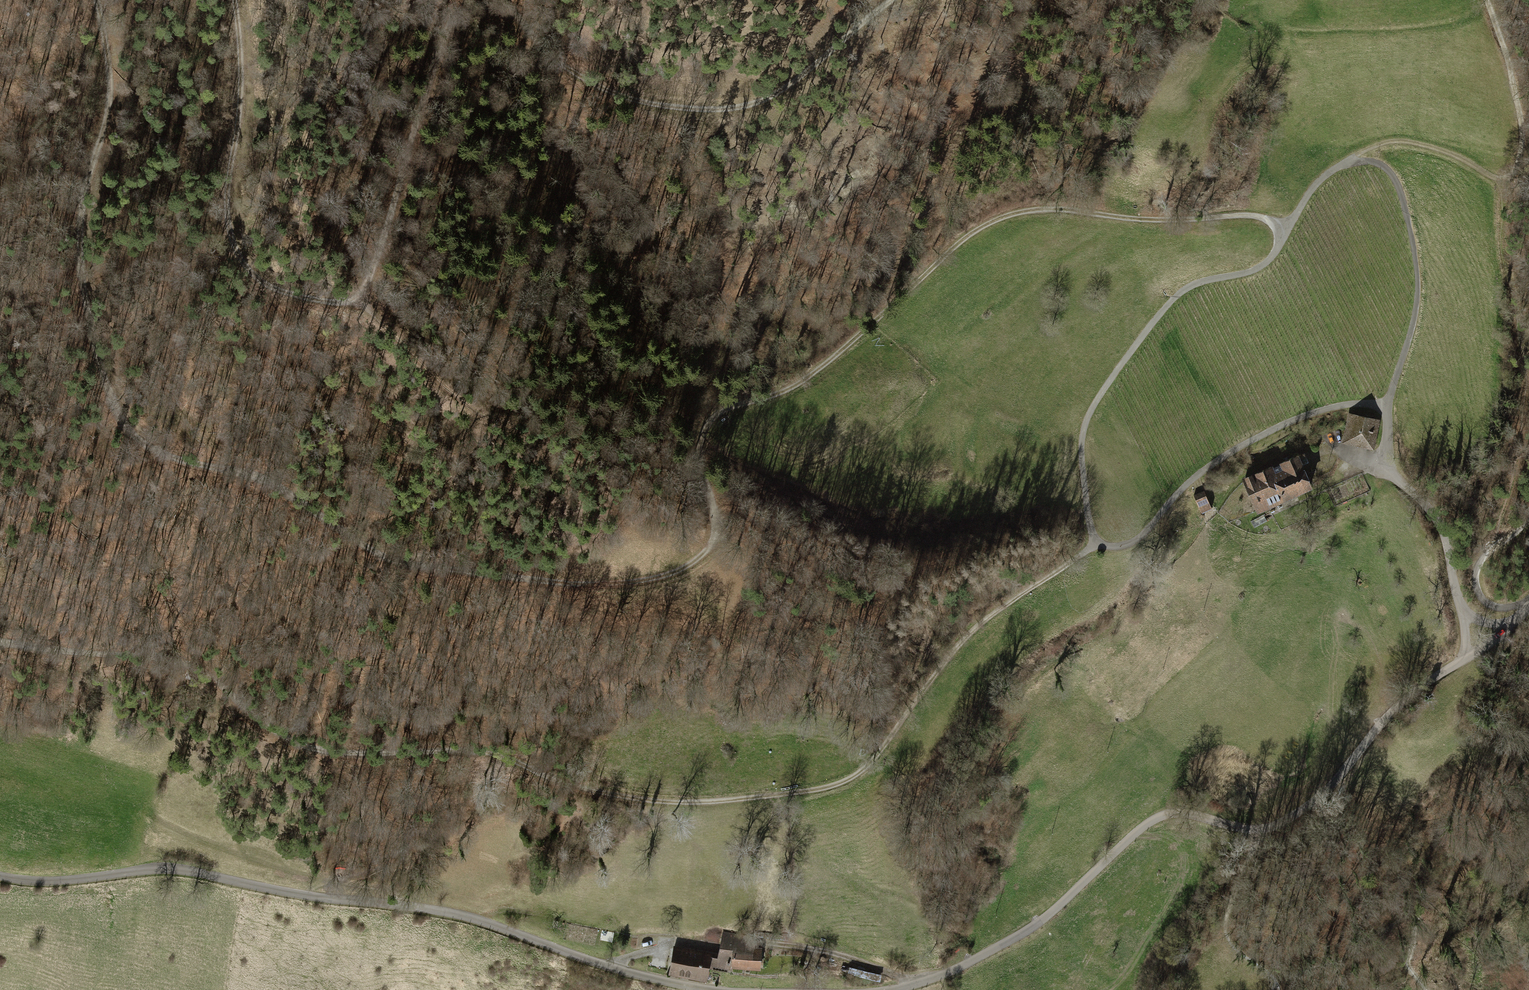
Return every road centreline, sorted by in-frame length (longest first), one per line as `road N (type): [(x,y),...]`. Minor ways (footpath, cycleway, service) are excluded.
road 1 (track): [(94,0),(109,93),(80,249),(88,318),(120,418),(150,449),(262,479),(386,559),(433,569),(590,584),(650,579),(683,566),(712,537),(719,514),(700,442),(714,415),(804,380),(994,221),(1046,211),(1138,222),(1248,218),(1287,231)]
road 2 (track): [(1097,542),(980,623),(861,771),(827,787),(706,802),(600,791),(464,751),(336,753),(284,738),(193,676),(132,658),(0,640)]
road 3 (track): [(897,0),(783,89),(738,108),(688,110),(623,98),(572,73),(514,12),(493,4),(474,8),(439,48),(384,242),(358,298),(342,305),(273,290),(233,242),(233,0)]
road 4 (unclassified): [(0,875),(69,879),(158,868),(413,908),(718,989)]
road 5 (unclassified): [(882,989),(940,975),(1039,924),(1167,815),(1254,825),(1290,815),(1348,768),(1387,717),(1467,657)]
road 6 (unclassified): [(1464,611),(1447,541),(1387,458),(1386,406),(1301,417),(1206,468),(1129,543),(1097,542)]
road 7 (track): [(1097,542),(1083,447),(1093,407),(1167,306),(1189,288),(1273,256),(1307,198),(1347,161)]
road 8 (track): [(1347,161),(1384,167),(1397,185),(1418,273),(1409,341),(1386,406)]
road 9 (track): [(1503,176),(1522,149),(1526,99),(1493,0)]
road 10 (track): [(1347,161),(1378,147),(1426,145),(1503,176)]
road 11 (track): [(908,985),(874,965),(768,942)]

